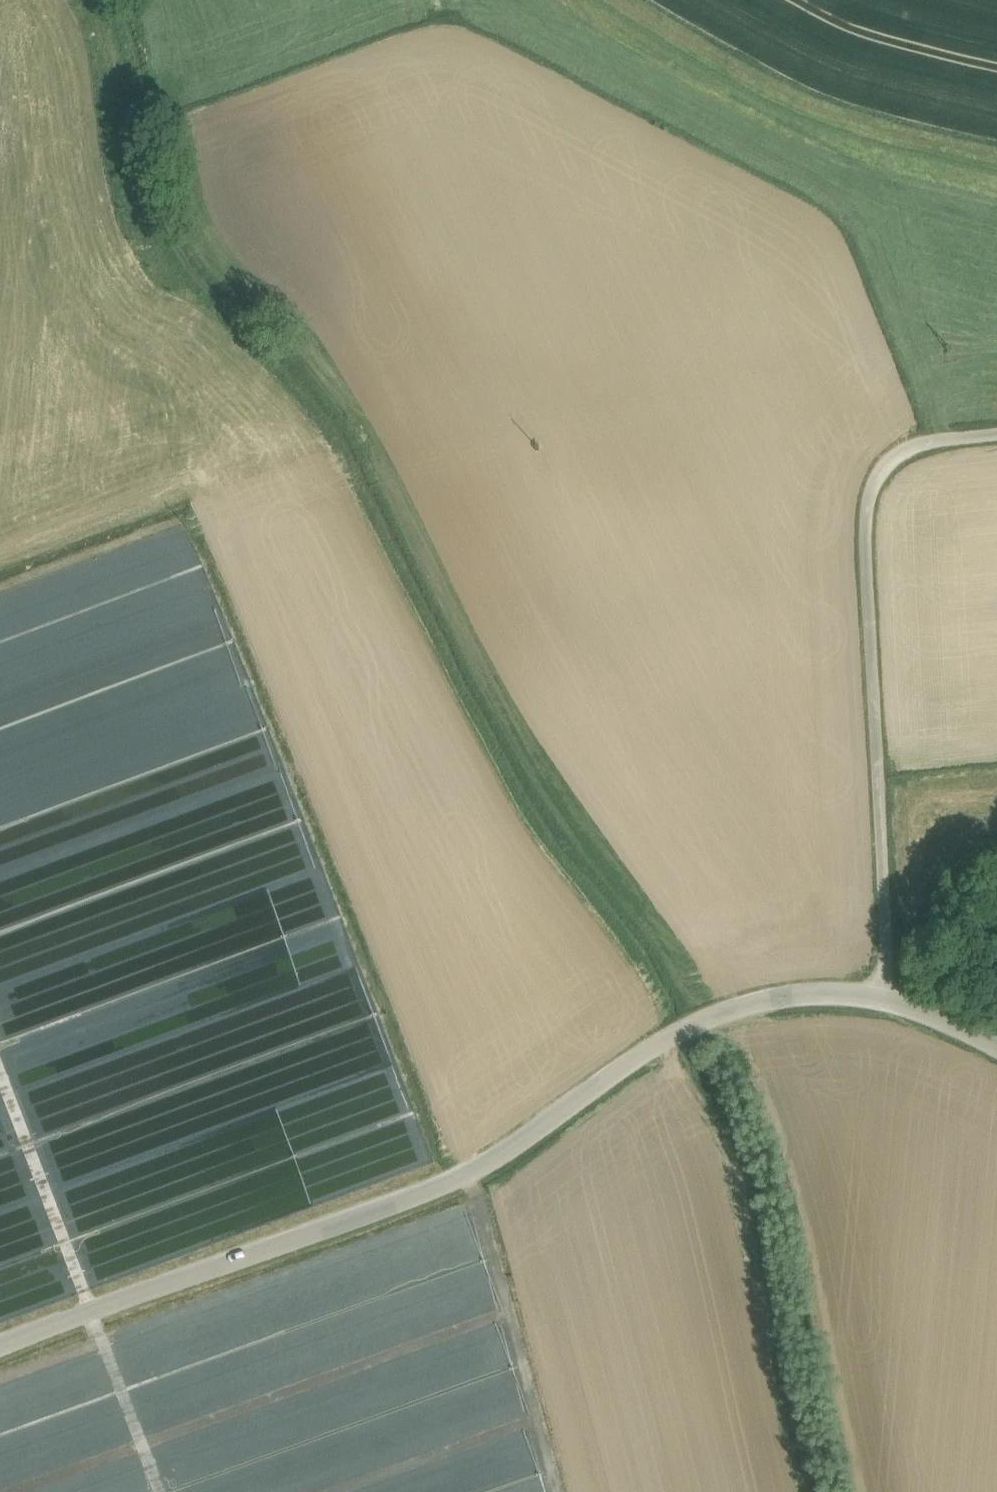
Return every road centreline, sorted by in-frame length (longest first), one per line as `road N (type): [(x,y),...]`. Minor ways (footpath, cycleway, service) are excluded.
road 1 (unclassified): [(996,1042),(895,998),(794,997),(702,1022),(461,1173),(0,1349)]
road 2 (track): [(895,998),(895,843),(868,469),(913,426),(996,420)]

